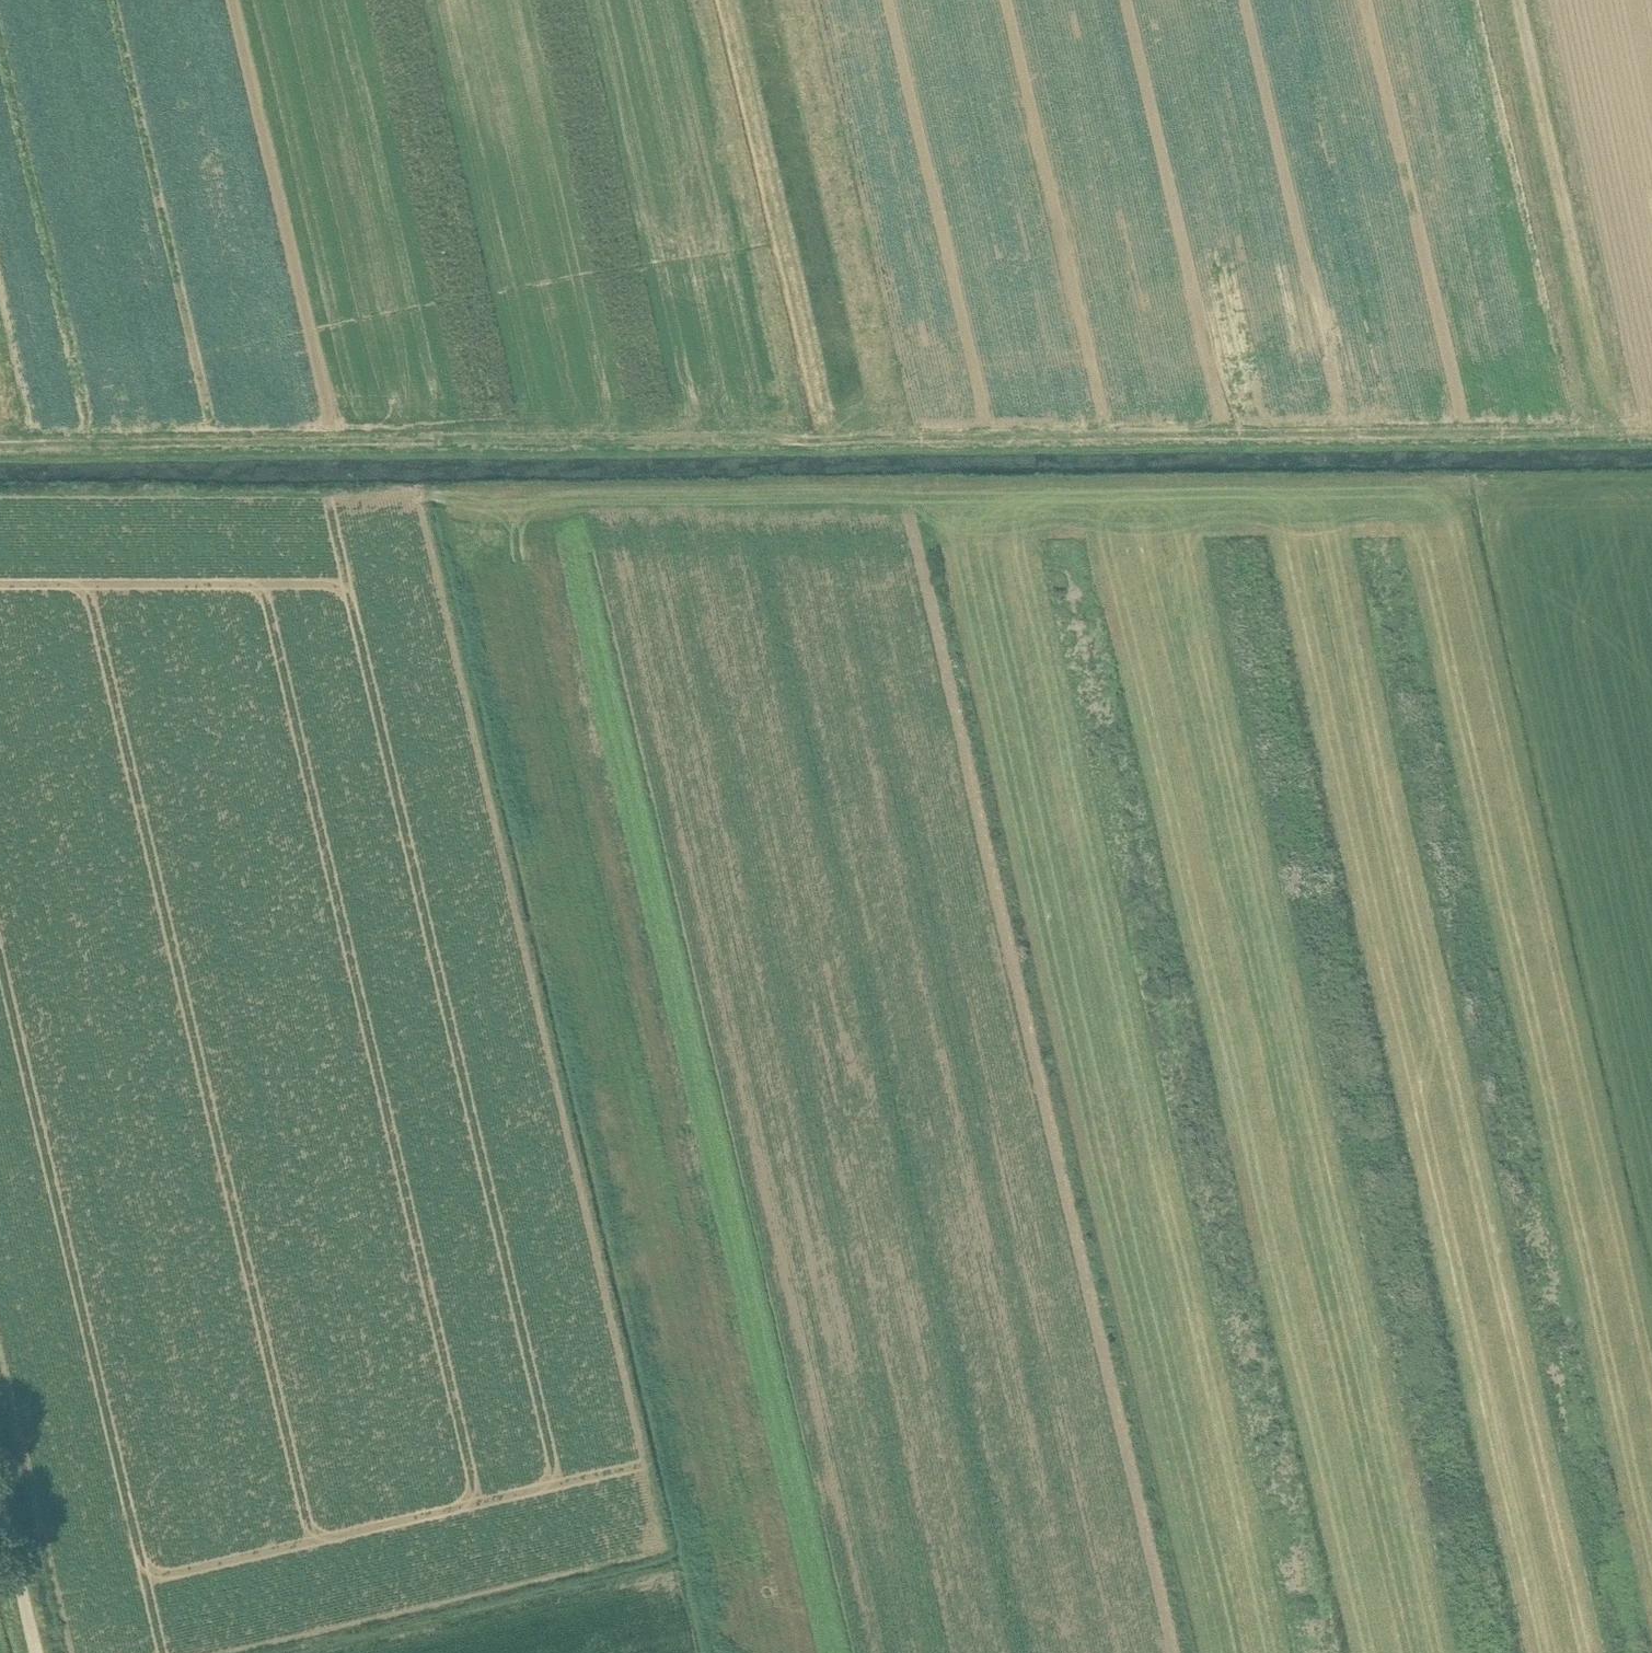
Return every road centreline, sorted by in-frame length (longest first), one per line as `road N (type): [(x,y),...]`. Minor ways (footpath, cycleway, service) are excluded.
road 1 (unclassified): [(37,1652),(0,1499)]

